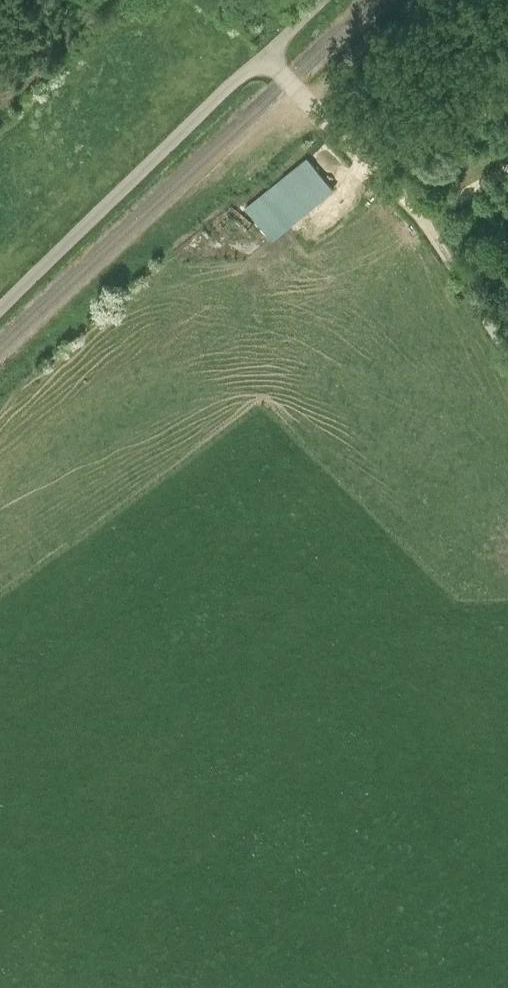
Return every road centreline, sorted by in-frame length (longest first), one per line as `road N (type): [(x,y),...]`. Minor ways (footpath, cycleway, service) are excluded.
road 1 (track): [(0,312),(323,0)]
road 2 (track): [(507,359),(416,207),(266,54)]

